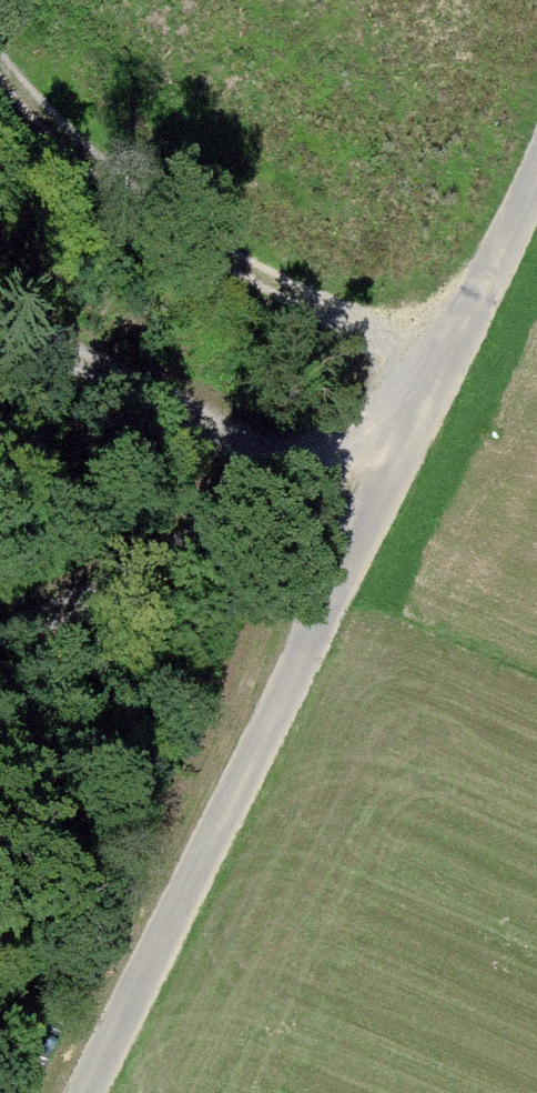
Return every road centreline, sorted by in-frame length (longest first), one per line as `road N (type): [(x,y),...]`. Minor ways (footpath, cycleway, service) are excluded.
road 1 (unclassified): [(536,284),(394,565),(91,1092)]
road 2 (track): [(0,617),(222,542),(404,429),(179,386),(0,307)]
road 3 (track): [(394,565),(404,429),(77,138),(0,29)]

